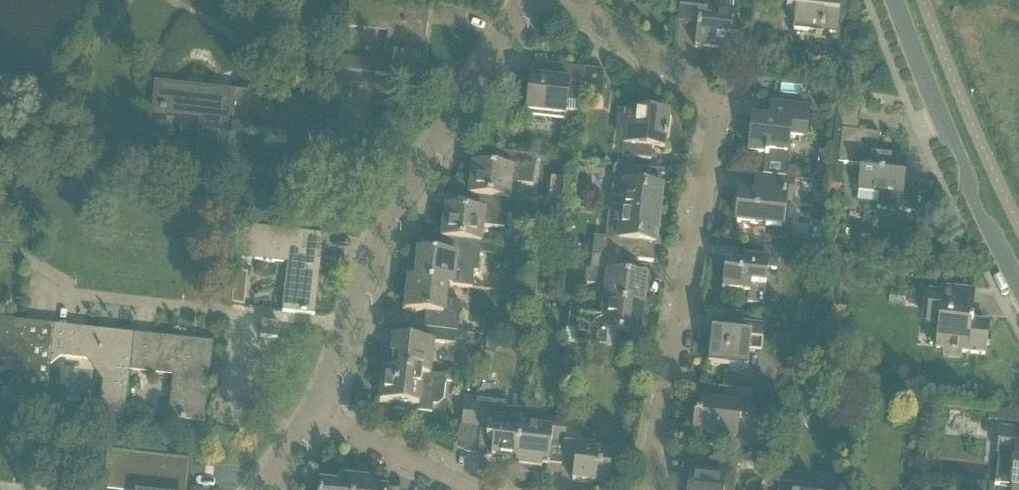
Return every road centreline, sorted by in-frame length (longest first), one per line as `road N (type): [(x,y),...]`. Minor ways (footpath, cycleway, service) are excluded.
road 1 (residential): [(634,489),(710,101),(699,79),(564,0)]
road 2 (residential): [(303,429),(239,412),(244,314),(63,296)]
road 3 (tertiary): [(1018,283),(976,210),(962,156),(895,0)]
road 4 (residential): [(398,208),(351,168),(351,88),(255,57),(229,36)]
road 5 (residential): [(398,208),(532,0)]
road 6 (residential): [(314,415),(398,208)]
road 7 (residential): [(472,489),(314,415)]

